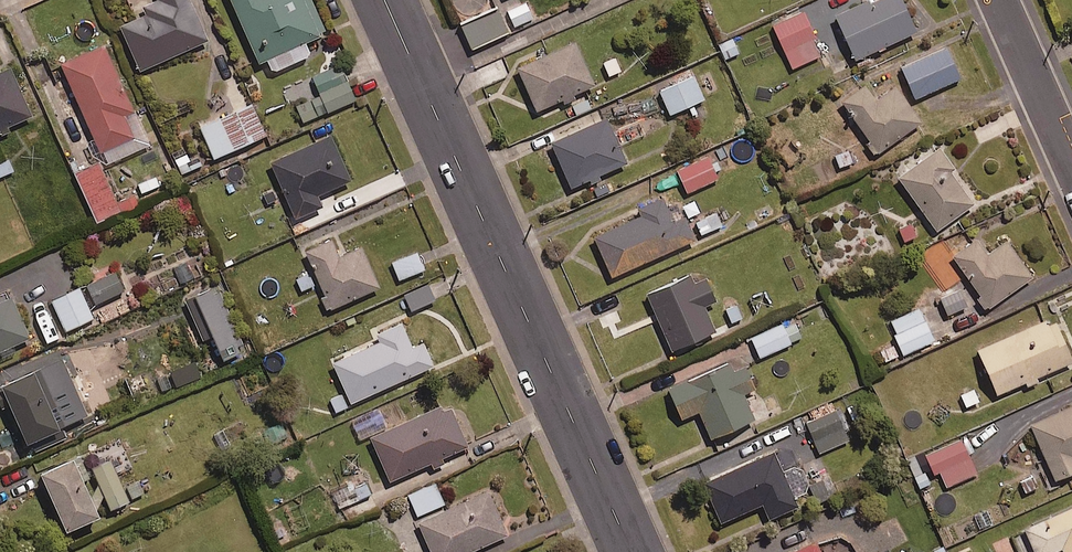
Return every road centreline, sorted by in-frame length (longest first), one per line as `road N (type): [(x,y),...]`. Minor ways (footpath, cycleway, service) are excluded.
road 1 (residential): [(631,551),(384,0)]
road 2 (residential): [(998,0),(1071,164)]

